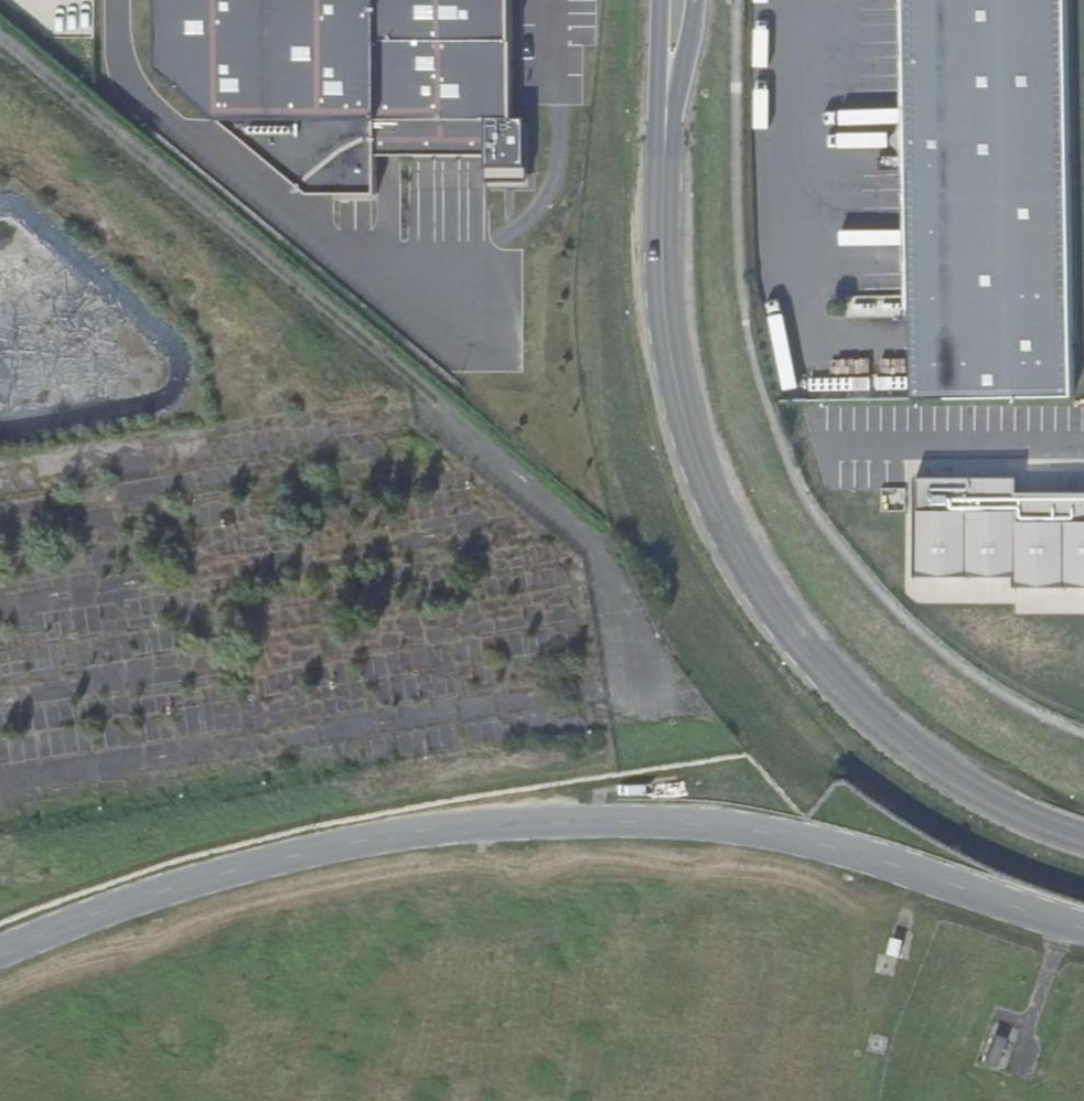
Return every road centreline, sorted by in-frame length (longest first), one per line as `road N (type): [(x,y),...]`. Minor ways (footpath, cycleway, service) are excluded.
road 1 (secondary): [(1083,834),(968,792),(827,686),(728,540),(690,445),(665,334),(660,190),(675,0)]

